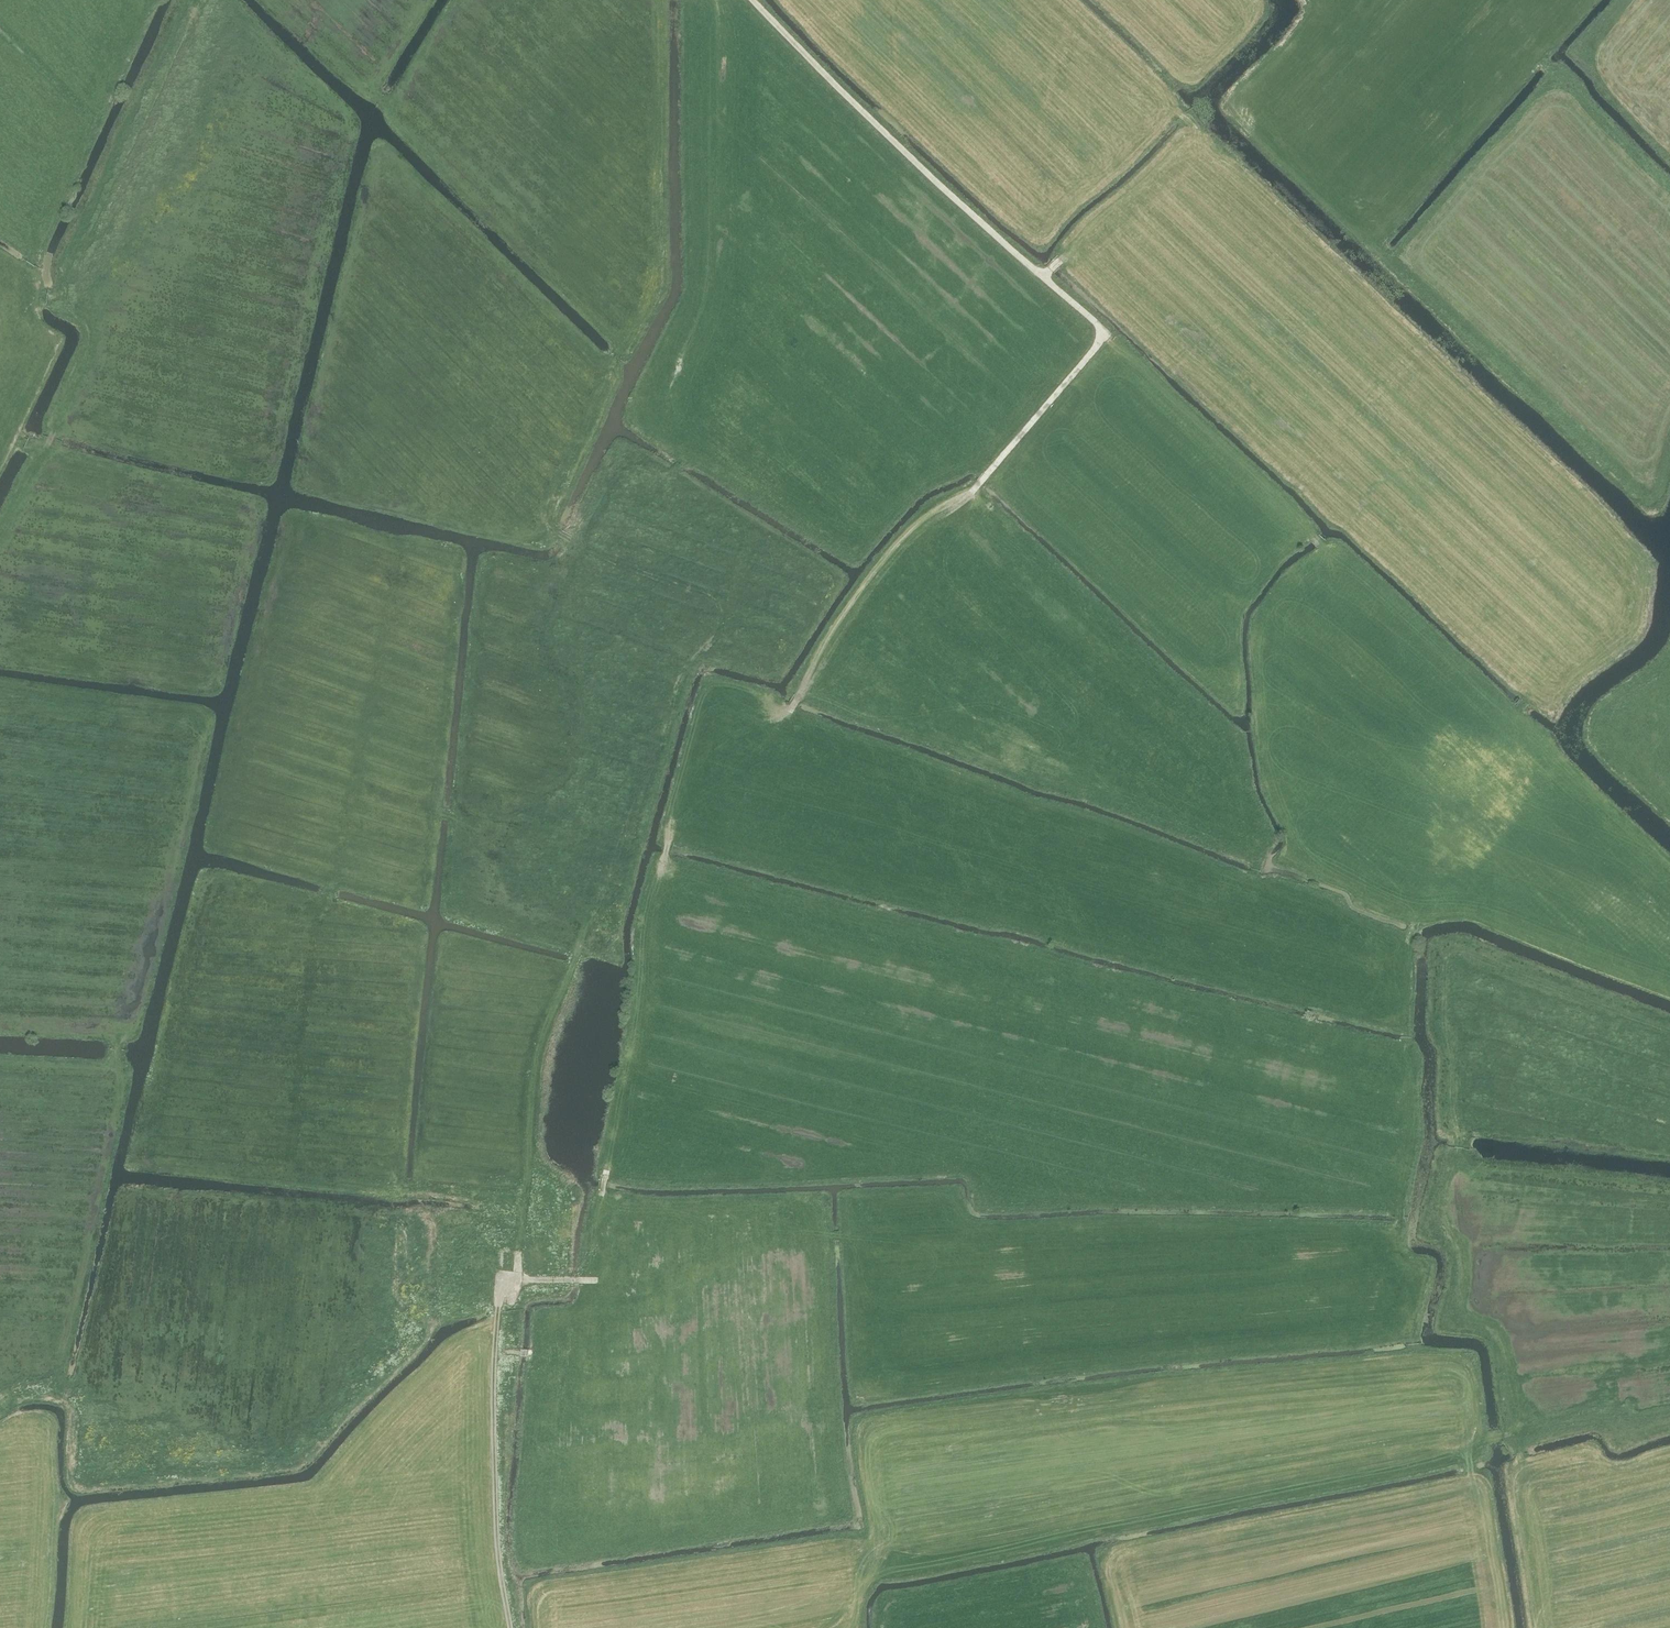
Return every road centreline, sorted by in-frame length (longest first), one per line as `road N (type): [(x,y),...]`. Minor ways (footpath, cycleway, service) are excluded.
road 1 (track): [(754,0),(870,118),(1105,332),(971,492)]
road 2 (track): [(511,1627),(494,1440),(502,1278),(597,1280)]

